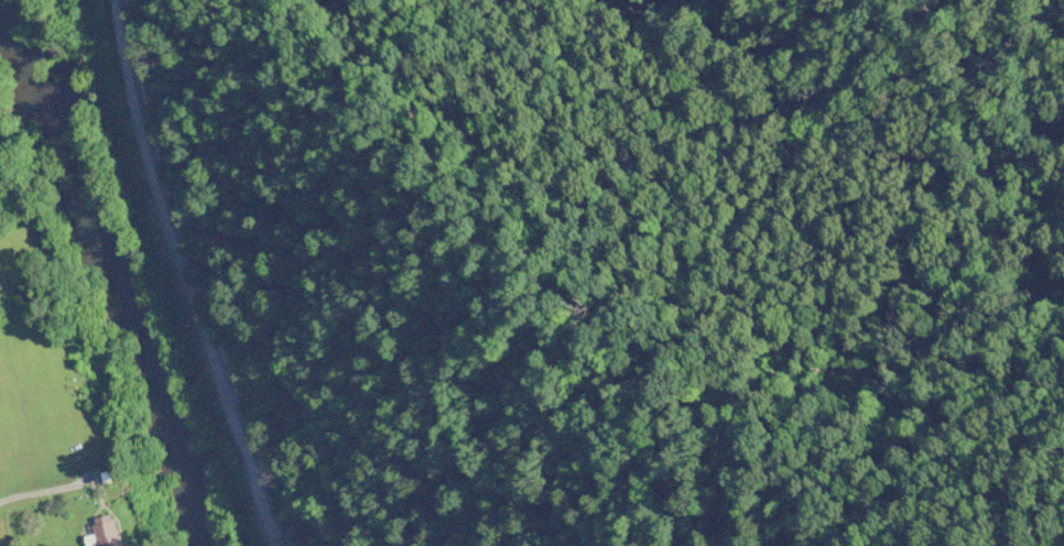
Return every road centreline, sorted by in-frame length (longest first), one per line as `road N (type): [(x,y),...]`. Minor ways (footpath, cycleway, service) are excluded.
road 1 (secondary): [(124,0),(144,149),(267,545)]

